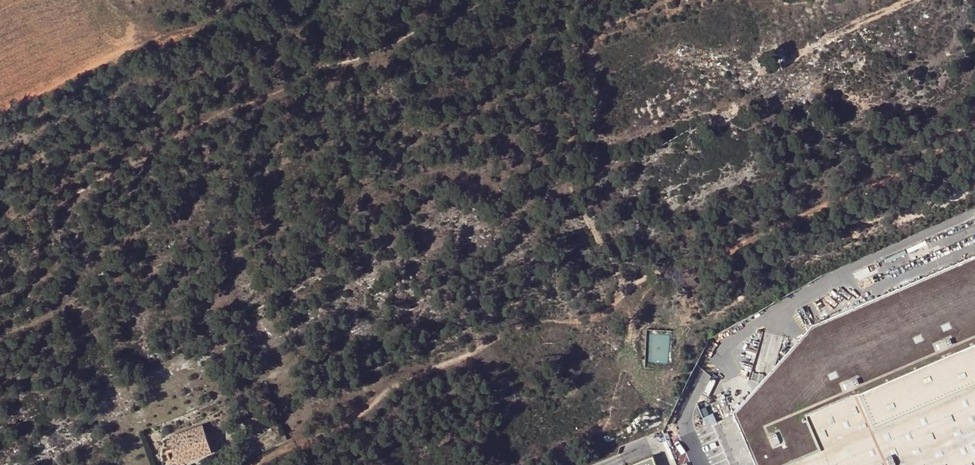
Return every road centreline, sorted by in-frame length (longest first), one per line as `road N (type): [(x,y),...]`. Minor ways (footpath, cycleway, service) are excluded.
road 1 (track): [(974,104),(822,206),(729,253),(659,271),(577,321),(545,322),(486,345),(255,464)]

